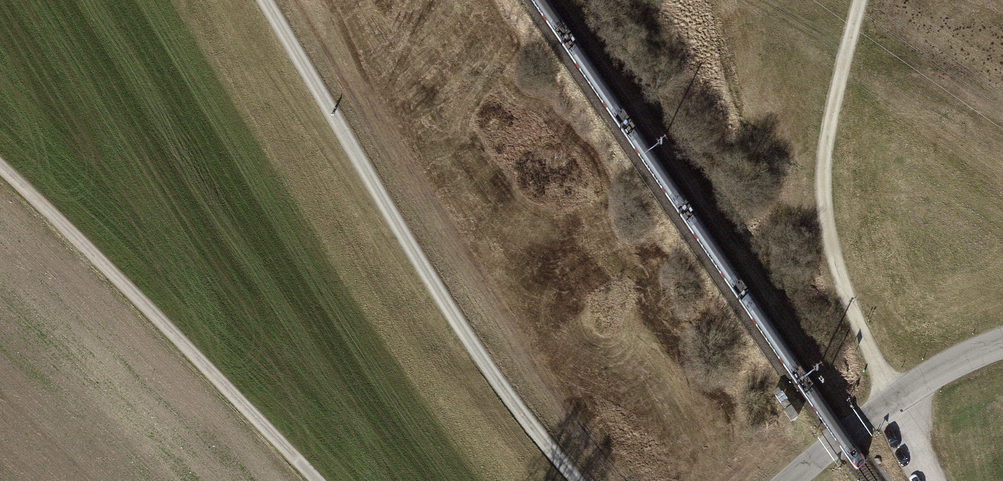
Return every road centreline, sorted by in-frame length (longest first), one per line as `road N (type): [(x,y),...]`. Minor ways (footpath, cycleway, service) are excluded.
road 1 (track): [(266,0),(476,353),(580,480)]
road 2 (track): [(862,0),(826,143),(825,209),(845,288),(929,480)]
road 3 (track): [(319,480),(0,165)]
road 4 (unclassified): [(1002,348),(976,354),(893,400),(796,480)]

